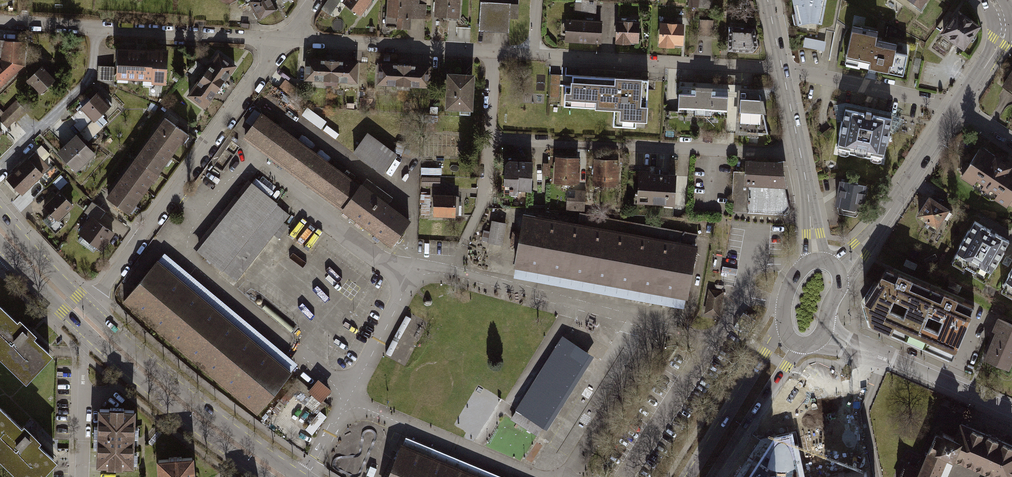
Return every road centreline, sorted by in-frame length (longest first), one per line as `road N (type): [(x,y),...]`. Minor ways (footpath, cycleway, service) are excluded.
road 1 (residential): [(88,307),(285,40)]
road 2 (residential): [(800,151),(488,138)]
road 3 (residential): [(285,40),(0,24)]
road 4 (secondary): [(298,476),(200,408),(88,307)]
road 5 (residential): [(782,69),(534,56)]
road 6 (secondary): [(87,333),(186,423),(263,476)]
road 7 (residential): [(493,51),(285,40)]
road 8 (residential): [(1011,410),(824,330)]
road 9 (residential): [(837,270),(881,221),(956,108)]
road 10 (secondary): [(784,324),(690,476)]
road 11 (residential): [(956,108),(782,69)]
road 12 (track): [(0,170),(89,81),(95,29)]
road 13 (secondary): [(711,476),(800,345)]
road 14 (secondary): [(88,307),(0,214)]

